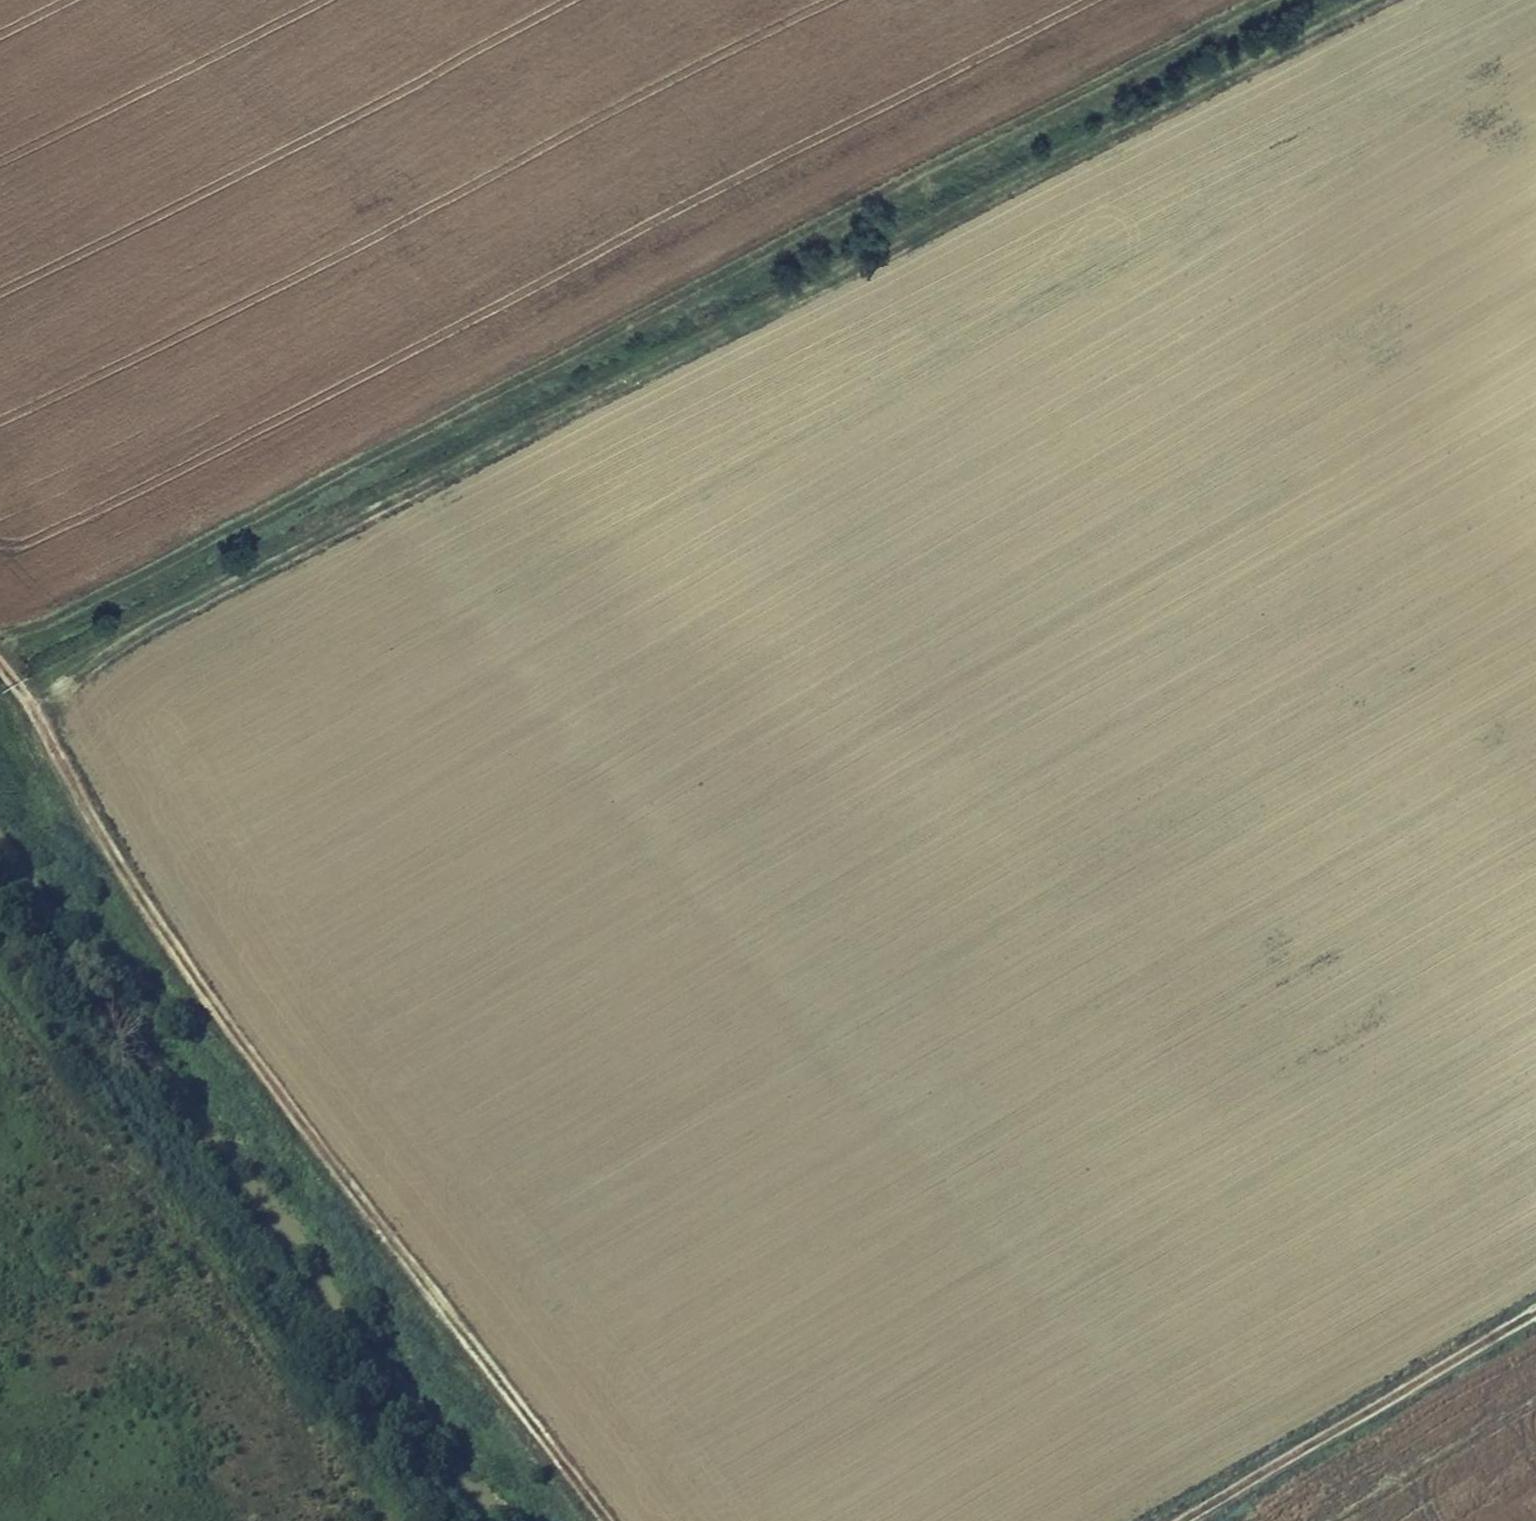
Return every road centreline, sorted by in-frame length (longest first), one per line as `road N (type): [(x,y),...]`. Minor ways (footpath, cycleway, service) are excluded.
road 1 (track): [(0,650),(159,916),(487,1377),(600,1520)]
road 2 (track): [(0,987),(397,1520)]
road 3 (track): [(1180,1520),(1535,1315)]

